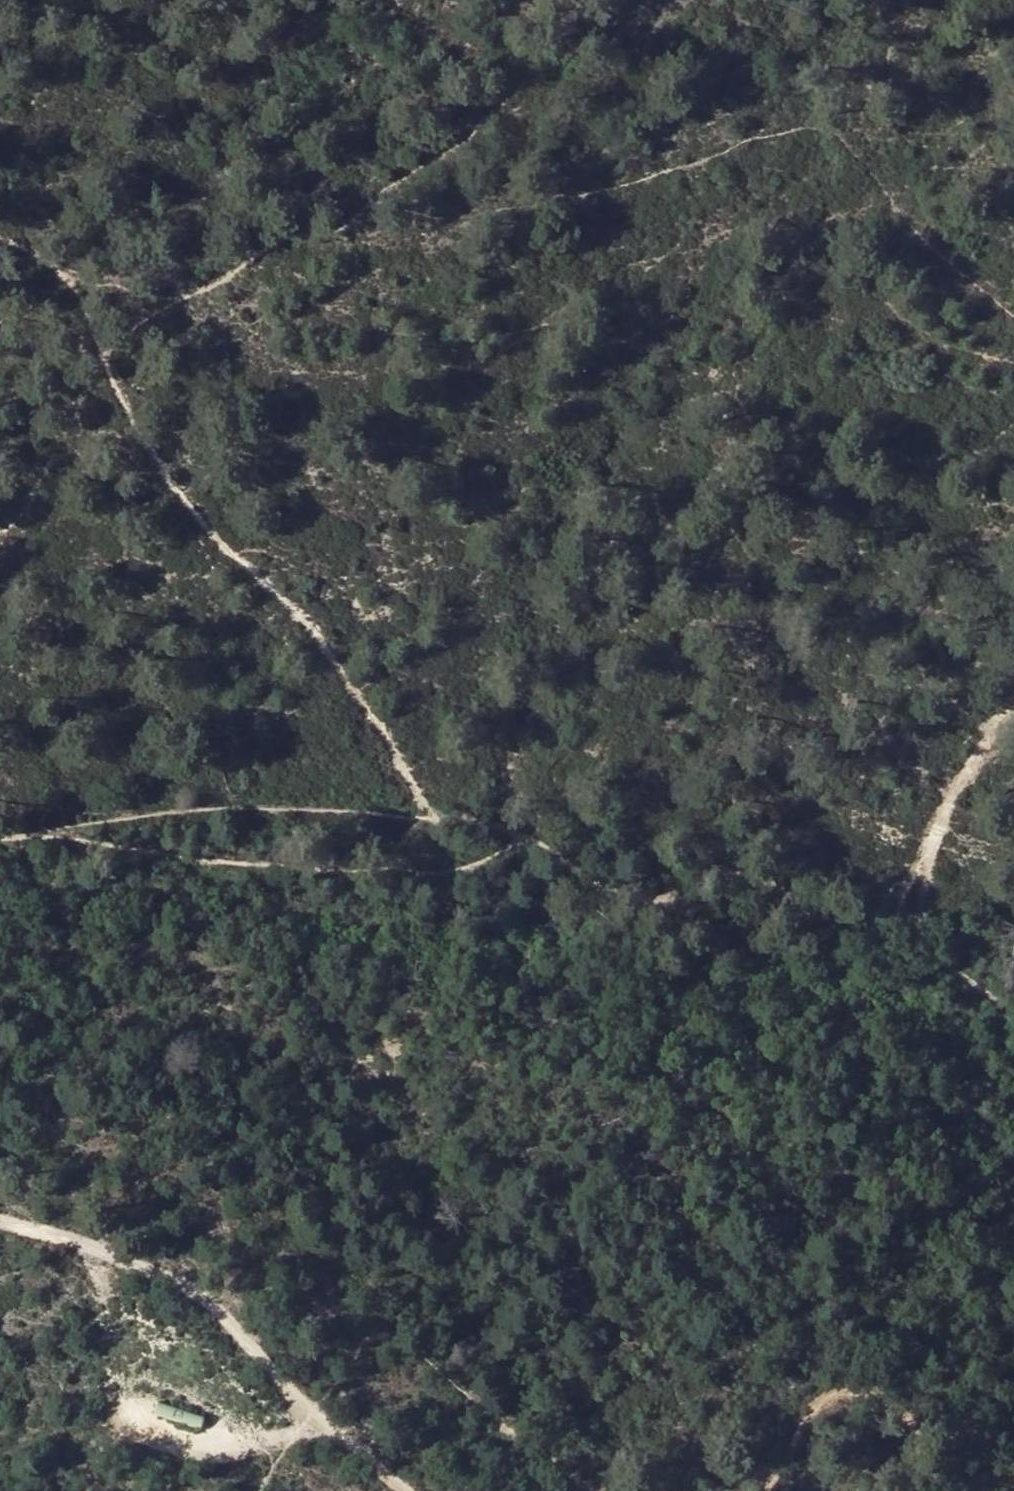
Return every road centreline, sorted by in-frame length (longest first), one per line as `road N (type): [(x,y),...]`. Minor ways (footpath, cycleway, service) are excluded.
road 1 (track): [(399,1490),(209,1303),(128,1259),(0,1221)]

